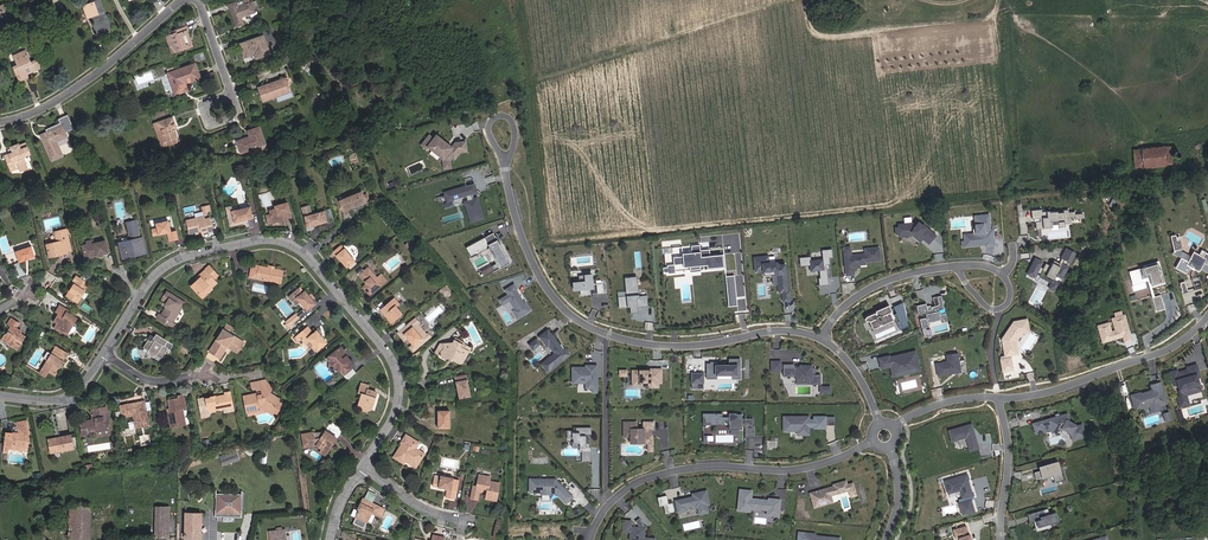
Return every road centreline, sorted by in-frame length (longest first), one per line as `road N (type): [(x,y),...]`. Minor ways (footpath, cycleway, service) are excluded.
road 1 (residential): [(362,467),(398,410),(401,381),(391,354),(302,249),(272,238),(165,266),(104,354)]
road 2 (residential): [(820,337),(783,330),(666,346),(589,326),(563,308),(533,264),(504,163)]
road 3 (residential): [(873,440),(797,469),(702,467),(637,482),(613,499),(590,539)]
road 4 (residential): [(998,399),(1070,386),(1167,350),(1207,317)]
road 5 (residential): [(0,121),(64,95),(179,0)]
road 6 (residential): [(820,337),(851,300),(885,279),(957,266)]
road 7 (residential): [(1000,539),(1008,459),(998,399)]
road 8 (residential): [(957,266),(985,305),(1001,308),(1010,292),(1004,277),(979,265)]
road 9 (residential): [(104,354),(61,399),(0,394)]
road 10 (residential): [(470,521),(423,509),(362,467)]

